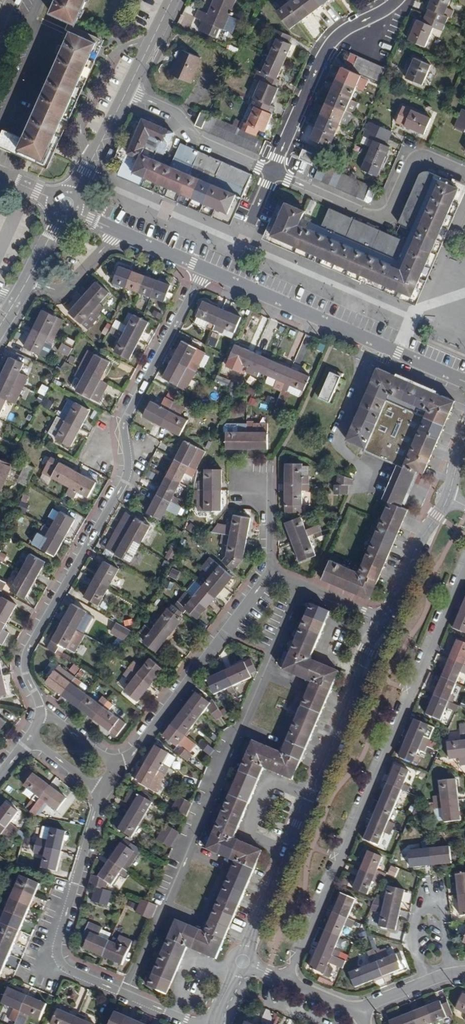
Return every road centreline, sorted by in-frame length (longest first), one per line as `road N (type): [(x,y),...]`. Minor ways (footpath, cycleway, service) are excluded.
road 1 (residential): [(206,269),(126,424),(126,483),(28,654),(28,679),(47,713)]
road 2 (residential): [(464,570),(289,982)]
road 3 (residential): [(302,585),(128,995)]
road 4 (residential): [(386,619),(366,649),(350,706),(248,952)]
road 5 (residential): [(101,793),(57,952),(68,970),(128,995)]
road 6 (residential): [(274,577),(121,769)]
road 7 (residential): [(273,173),(376,214),(390,209),(420,158),(464,174)]
road 8 (residential): [(273,173),(326,49),(397,0)]
road 9 (residential): [(373,342),(206,269)]
road 10 (residential): [(454,974),(442,900),(424,900),(415,943),(429,983)]
road 11 (residential): [(127,91),(170,109),(203,142),(273,173)]
road 12 (residential): [(373,342),(339,438),(368,474),(359,486)]
road 13 (residential): [(386,619),(448,498)]
road 14 (residential): [(127,91),(67,204)]

